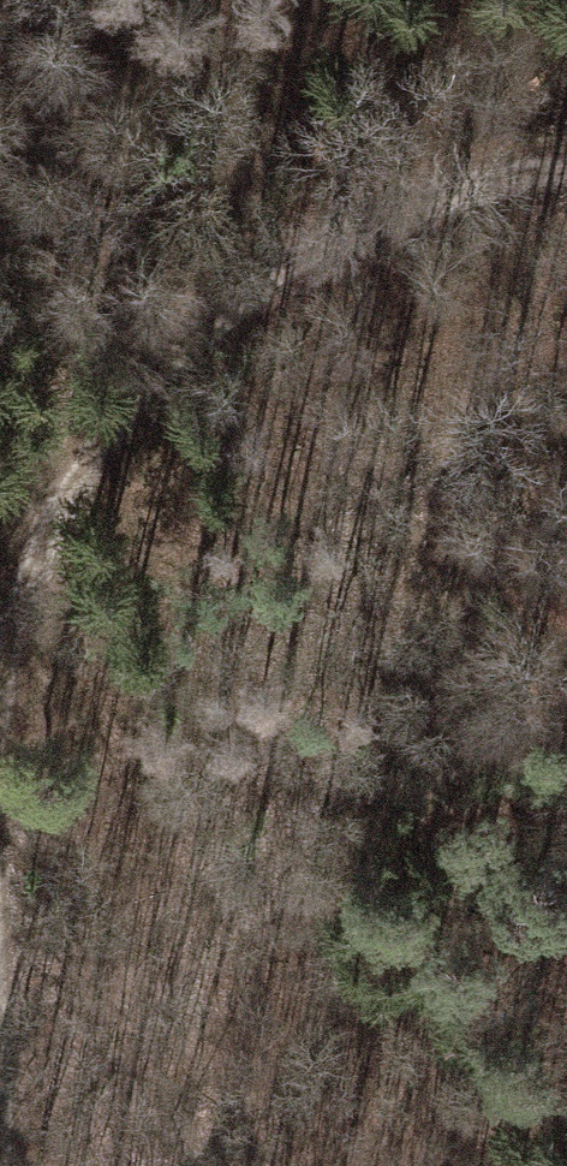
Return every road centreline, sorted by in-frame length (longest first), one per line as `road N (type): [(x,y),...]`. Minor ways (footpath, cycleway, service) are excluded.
road 1 (track): [(566,162),(348,214),(204,295),(128,405),(72,524),(16,691),(0,812),(0,904)]
road 2 (track): [(0,461),(72,524),(178,711),(350,936),(563,1165)]
road 3 (track): [(0,955),(10,1165)]

